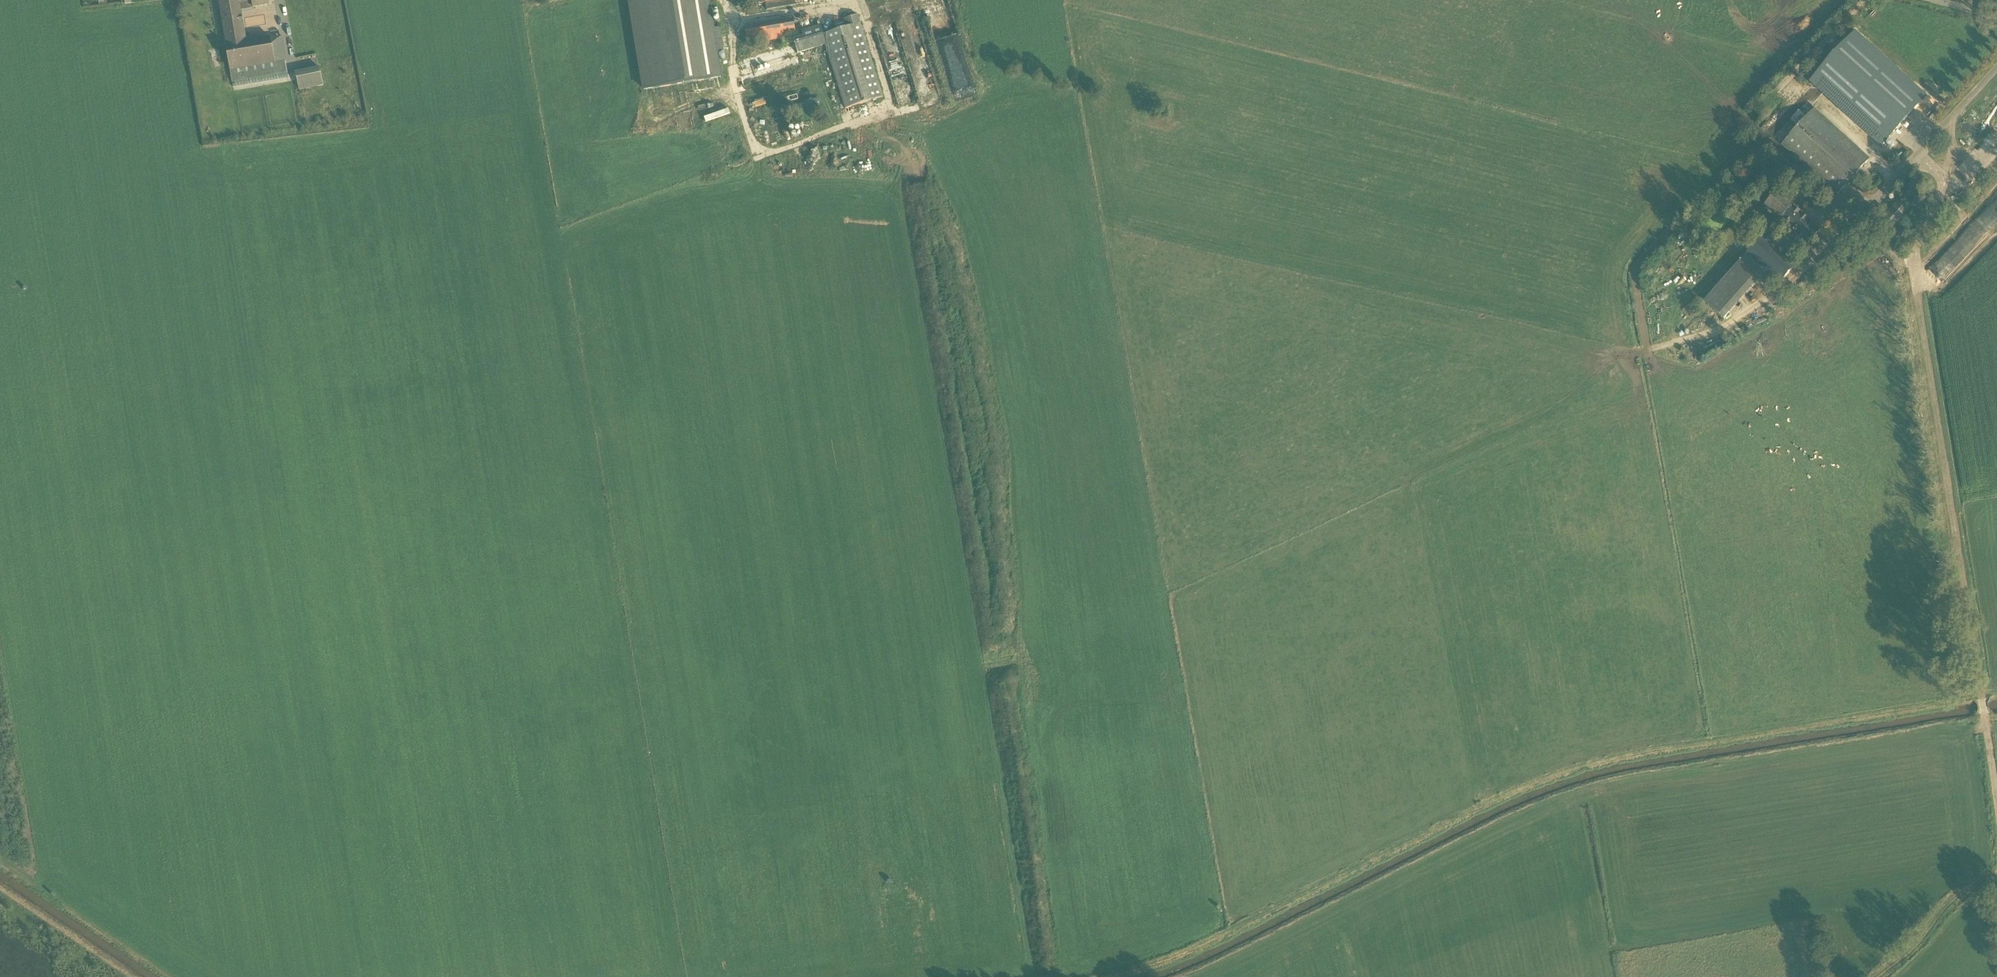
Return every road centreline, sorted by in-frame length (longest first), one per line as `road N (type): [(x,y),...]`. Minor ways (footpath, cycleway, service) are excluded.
road 1 (track): [(1085,976),(1185,951),(1569,767),(1996,693)]
road 2 (track): [(1984,715),(1912,262),(1943,180),(1918,156)]
road 3 (track): [(0,859),(173,976)]
road 4 (unclassified): [(1868,206),(1996,76)]
road 5 (track): [(1996,870),(1953,900),(1883,976)]

